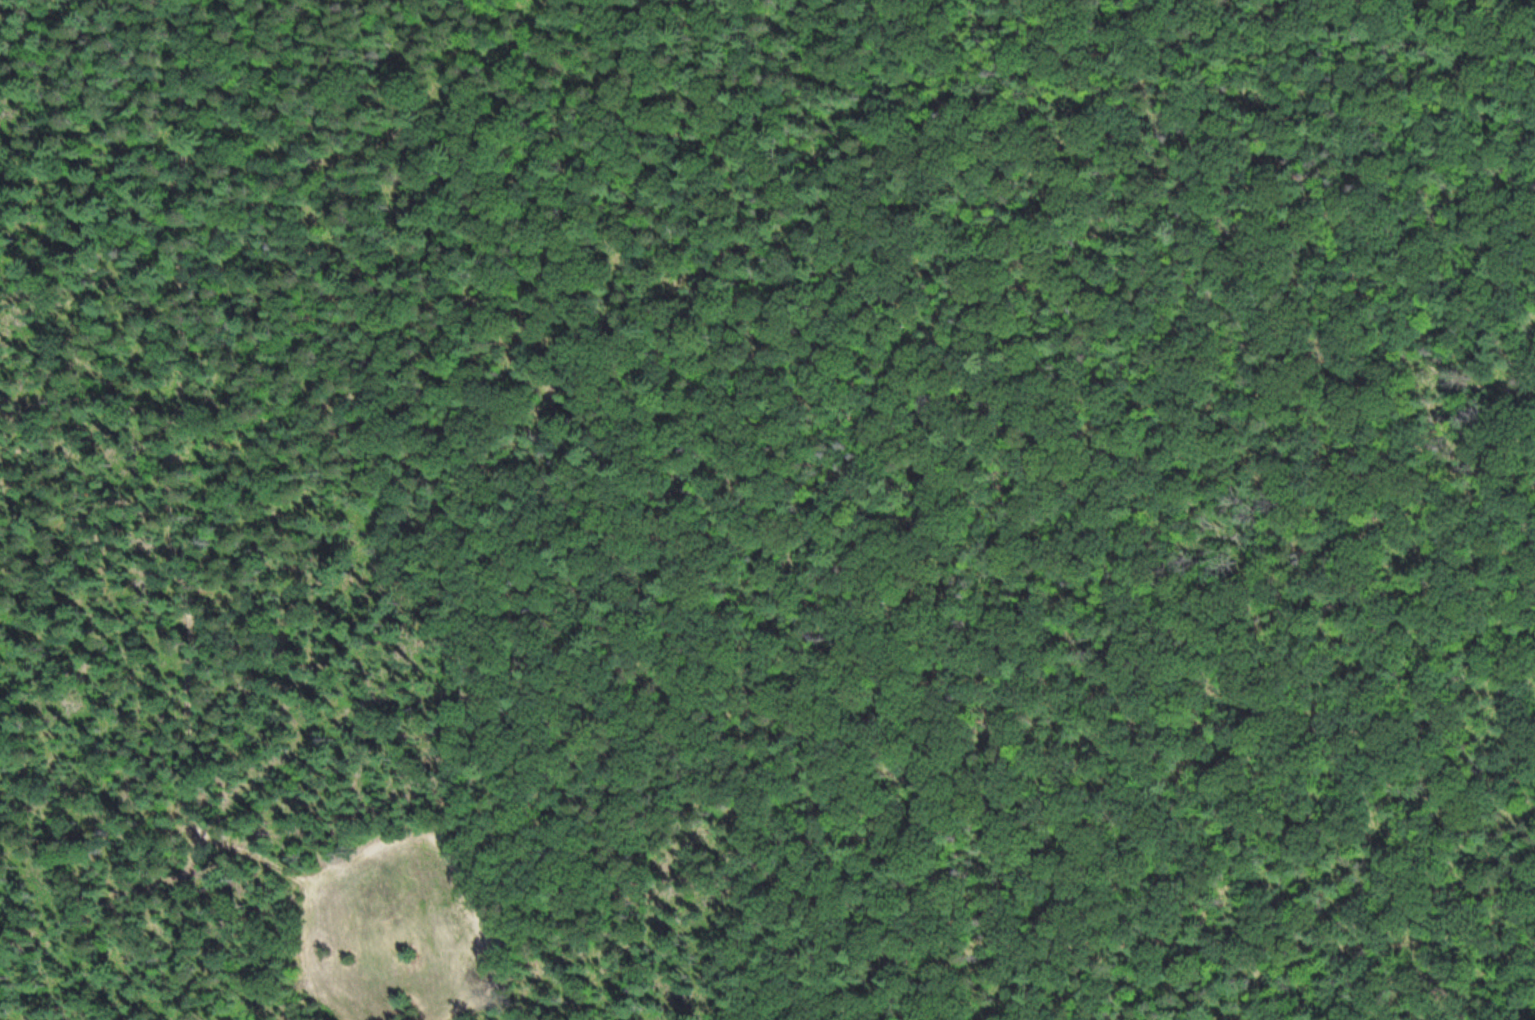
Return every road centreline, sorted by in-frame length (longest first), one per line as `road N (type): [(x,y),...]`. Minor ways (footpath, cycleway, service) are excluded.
road 1 (track): [(309,901),(203,826),(187,773),(194,651),(173,535),(191,264),(180,228),(184,0)]

